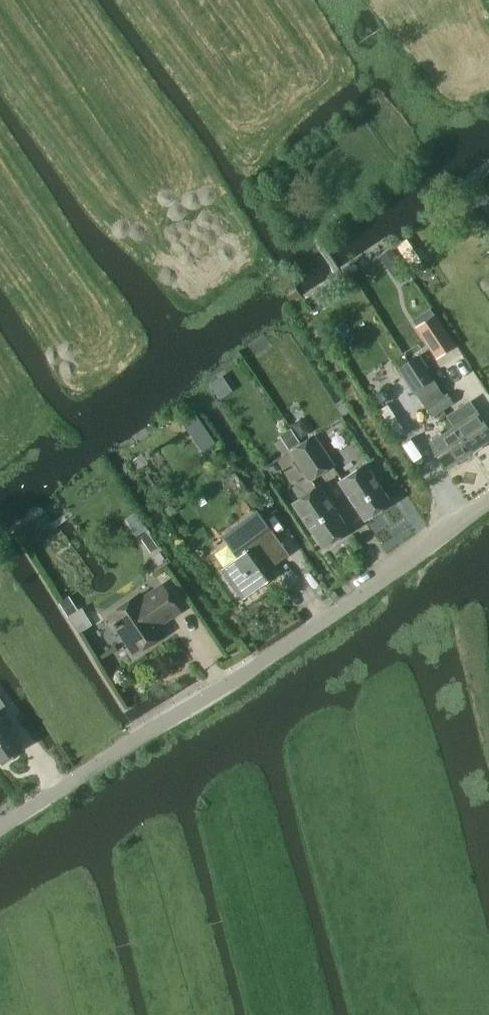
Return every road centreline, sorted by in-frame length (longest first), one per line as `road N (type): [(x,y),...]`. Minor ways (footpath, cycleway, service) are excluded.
road 1 (unclassified): [(0,827),(305,633),(488,504)]

